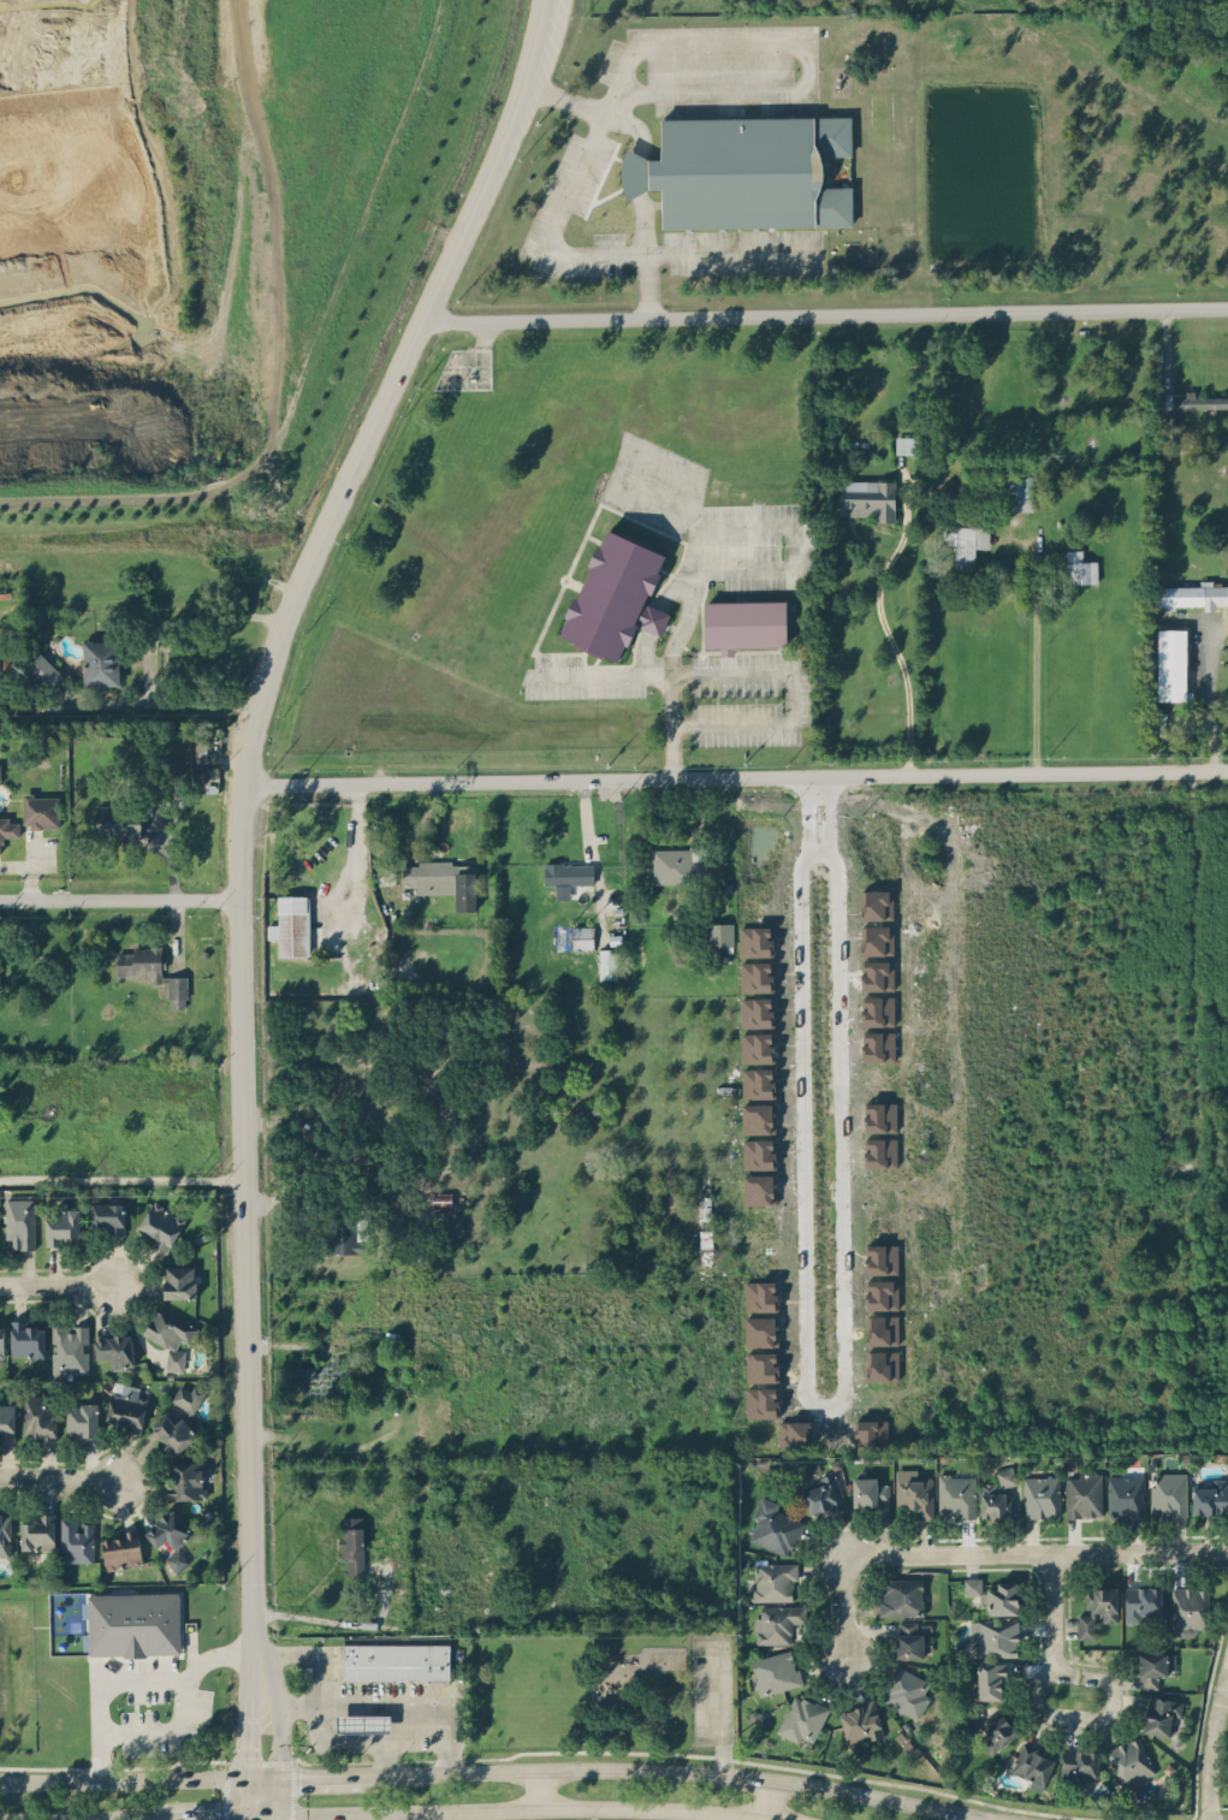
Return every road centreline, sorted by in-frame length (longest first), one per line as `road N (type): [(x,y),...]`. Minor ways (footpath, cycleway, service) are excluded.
road 1 (tertiary): [(259,1696),(238,897),(248,748),(285,615),(506,134),(543,0)]
road 2 (residential): [(800,850),(791,872),(796,1381),(801,1399),(827,1405),(837,1376),(829,872),(821,850)]
road 3 (residential): [(1227,768),(243,783)]
road 4 (residential): [(422,320),(1227,306)]
road 5 (secondary): [(986,1819),(722,1775),(364,1777)]
road 6 (secondary): [(277,1814),(628,1810),(775,1819)]
road 7 (track): [(1203,769),(1203,1222)]
road 8 (residential): [(864,1553),(1227,1552)]
road 9 (secondary): [(243,1775),(0,1783)]
road 10 (residential): [(0,899),(238,897)]
road 11 (residential): [(1050,1672),(1030,1686),(1030,1701),(1040,1709),(1093,1720),(1110,1708),(1098,1680),(1050,1672)]
road 12 (residential): [(1227,1660),(1203,1819)]
road 13 (secondary): [(0,1819),(156,1816)]
road 14 (residential): [(821,850),(820,802),(809,792),(799,804),(800,850)]
road 15 (tertiary): [(277,1814),(280,1727),(259,1696)]

